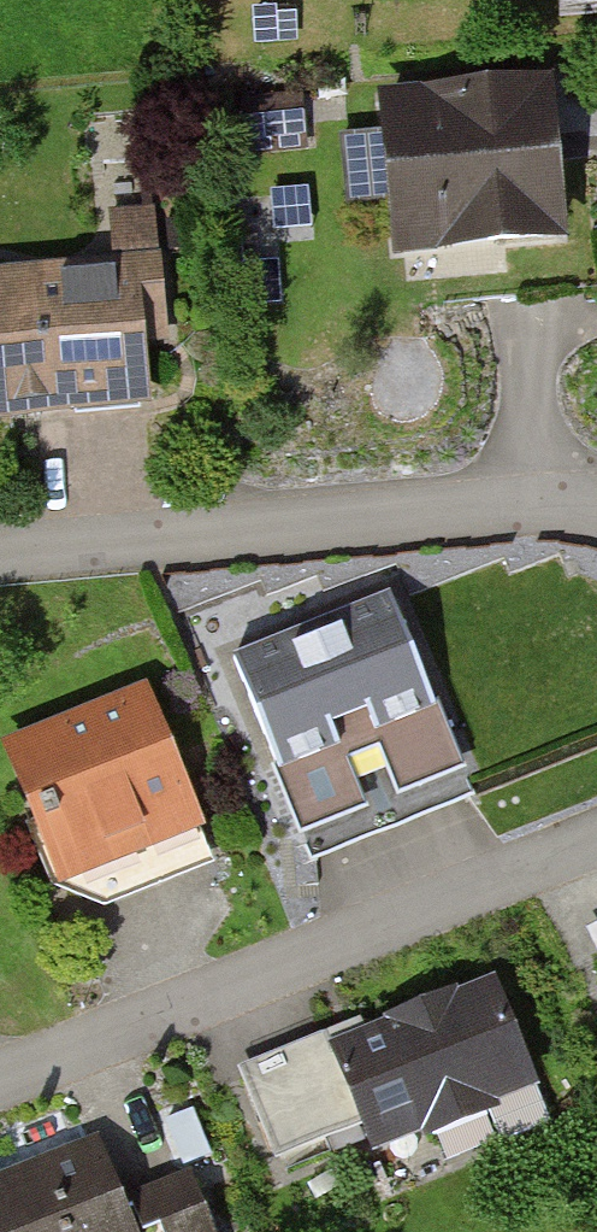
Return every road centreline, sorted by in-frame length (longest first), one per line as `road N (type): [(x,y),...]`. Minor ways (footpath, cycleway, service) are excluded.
road 1 (residential): [(596,842),(0,1082)]
road 2 (residential): [(0,554),(540,503),(596,509)]

